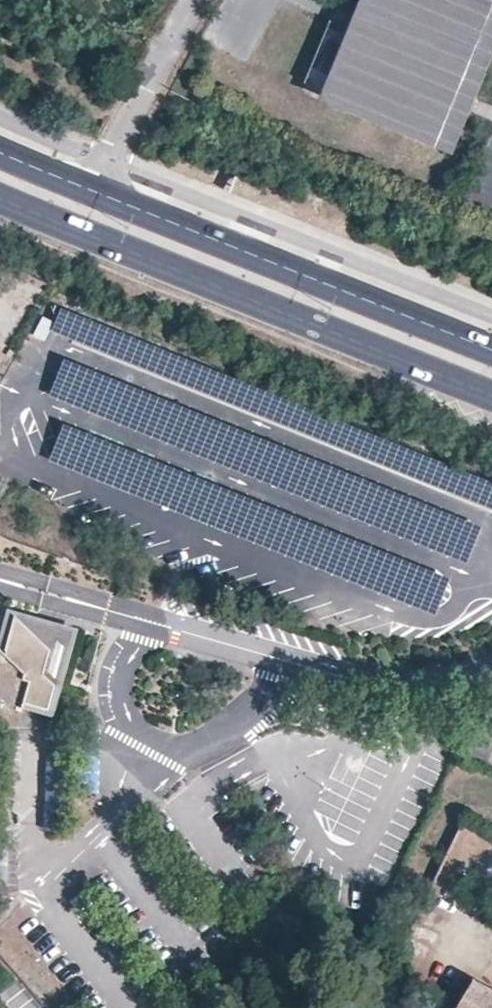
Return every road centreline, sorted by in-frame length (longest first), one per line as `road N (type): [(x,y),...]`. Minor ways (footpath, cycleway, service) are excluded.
road 1 (primary): [(491,351),(0,149)]
road 2 (primary): [(0,201),(491,400)]

